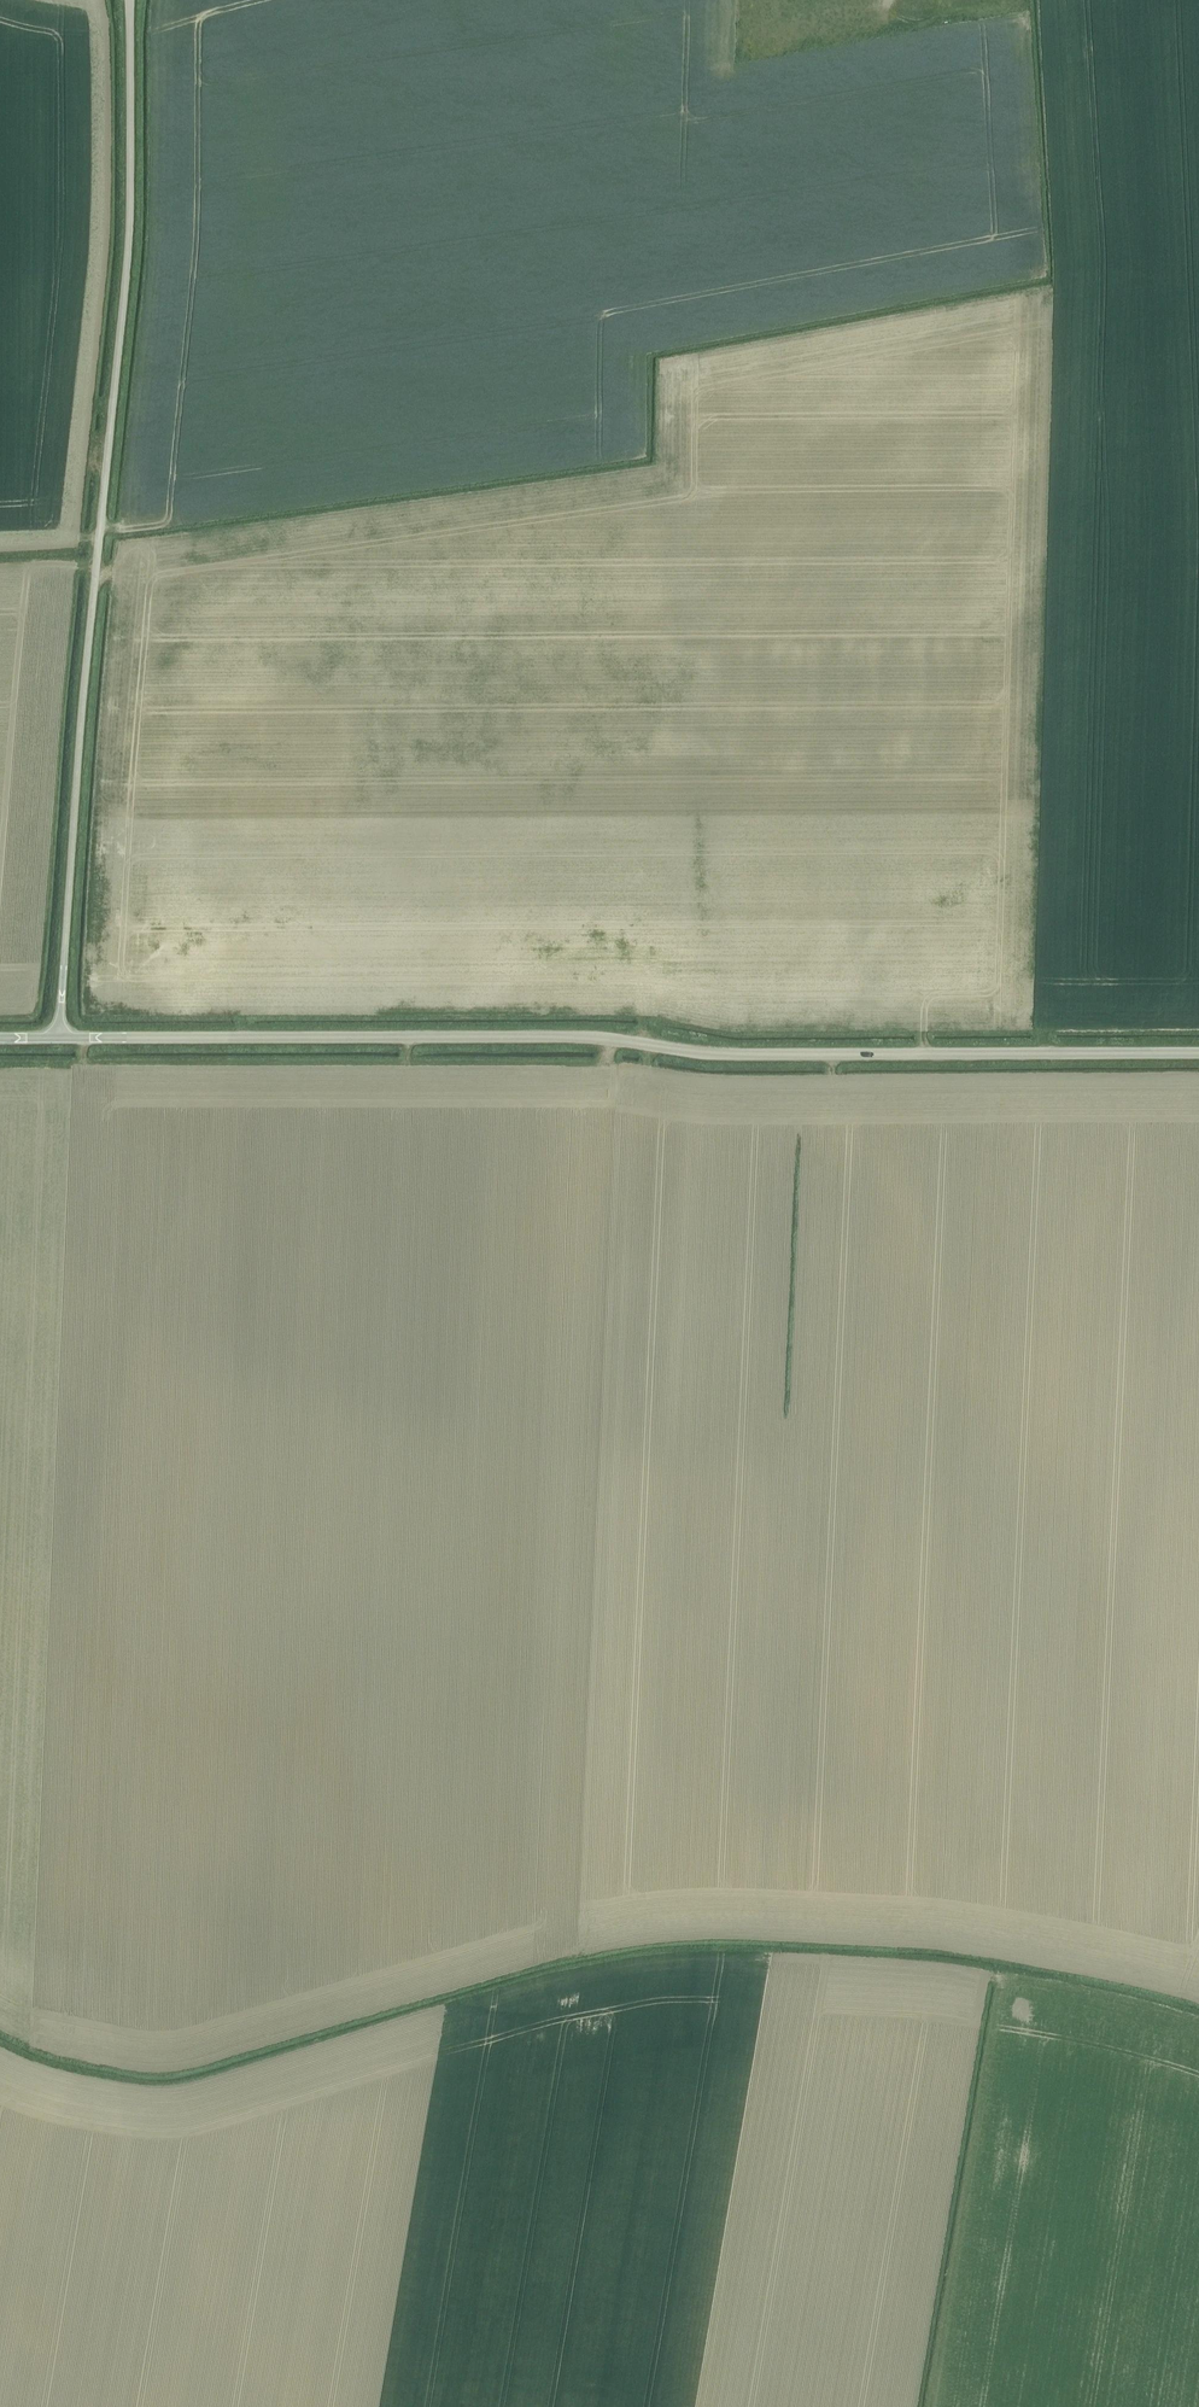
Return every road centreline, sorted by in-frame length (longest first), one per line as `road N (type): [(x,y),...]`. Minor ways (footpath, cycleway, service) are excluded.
road 1 (unclassified): [(60,1036),(562,1037),(743,1057),(1198,1053)]
road 2 (unclassified): [(60,1036),(129,233),(130,0)]

